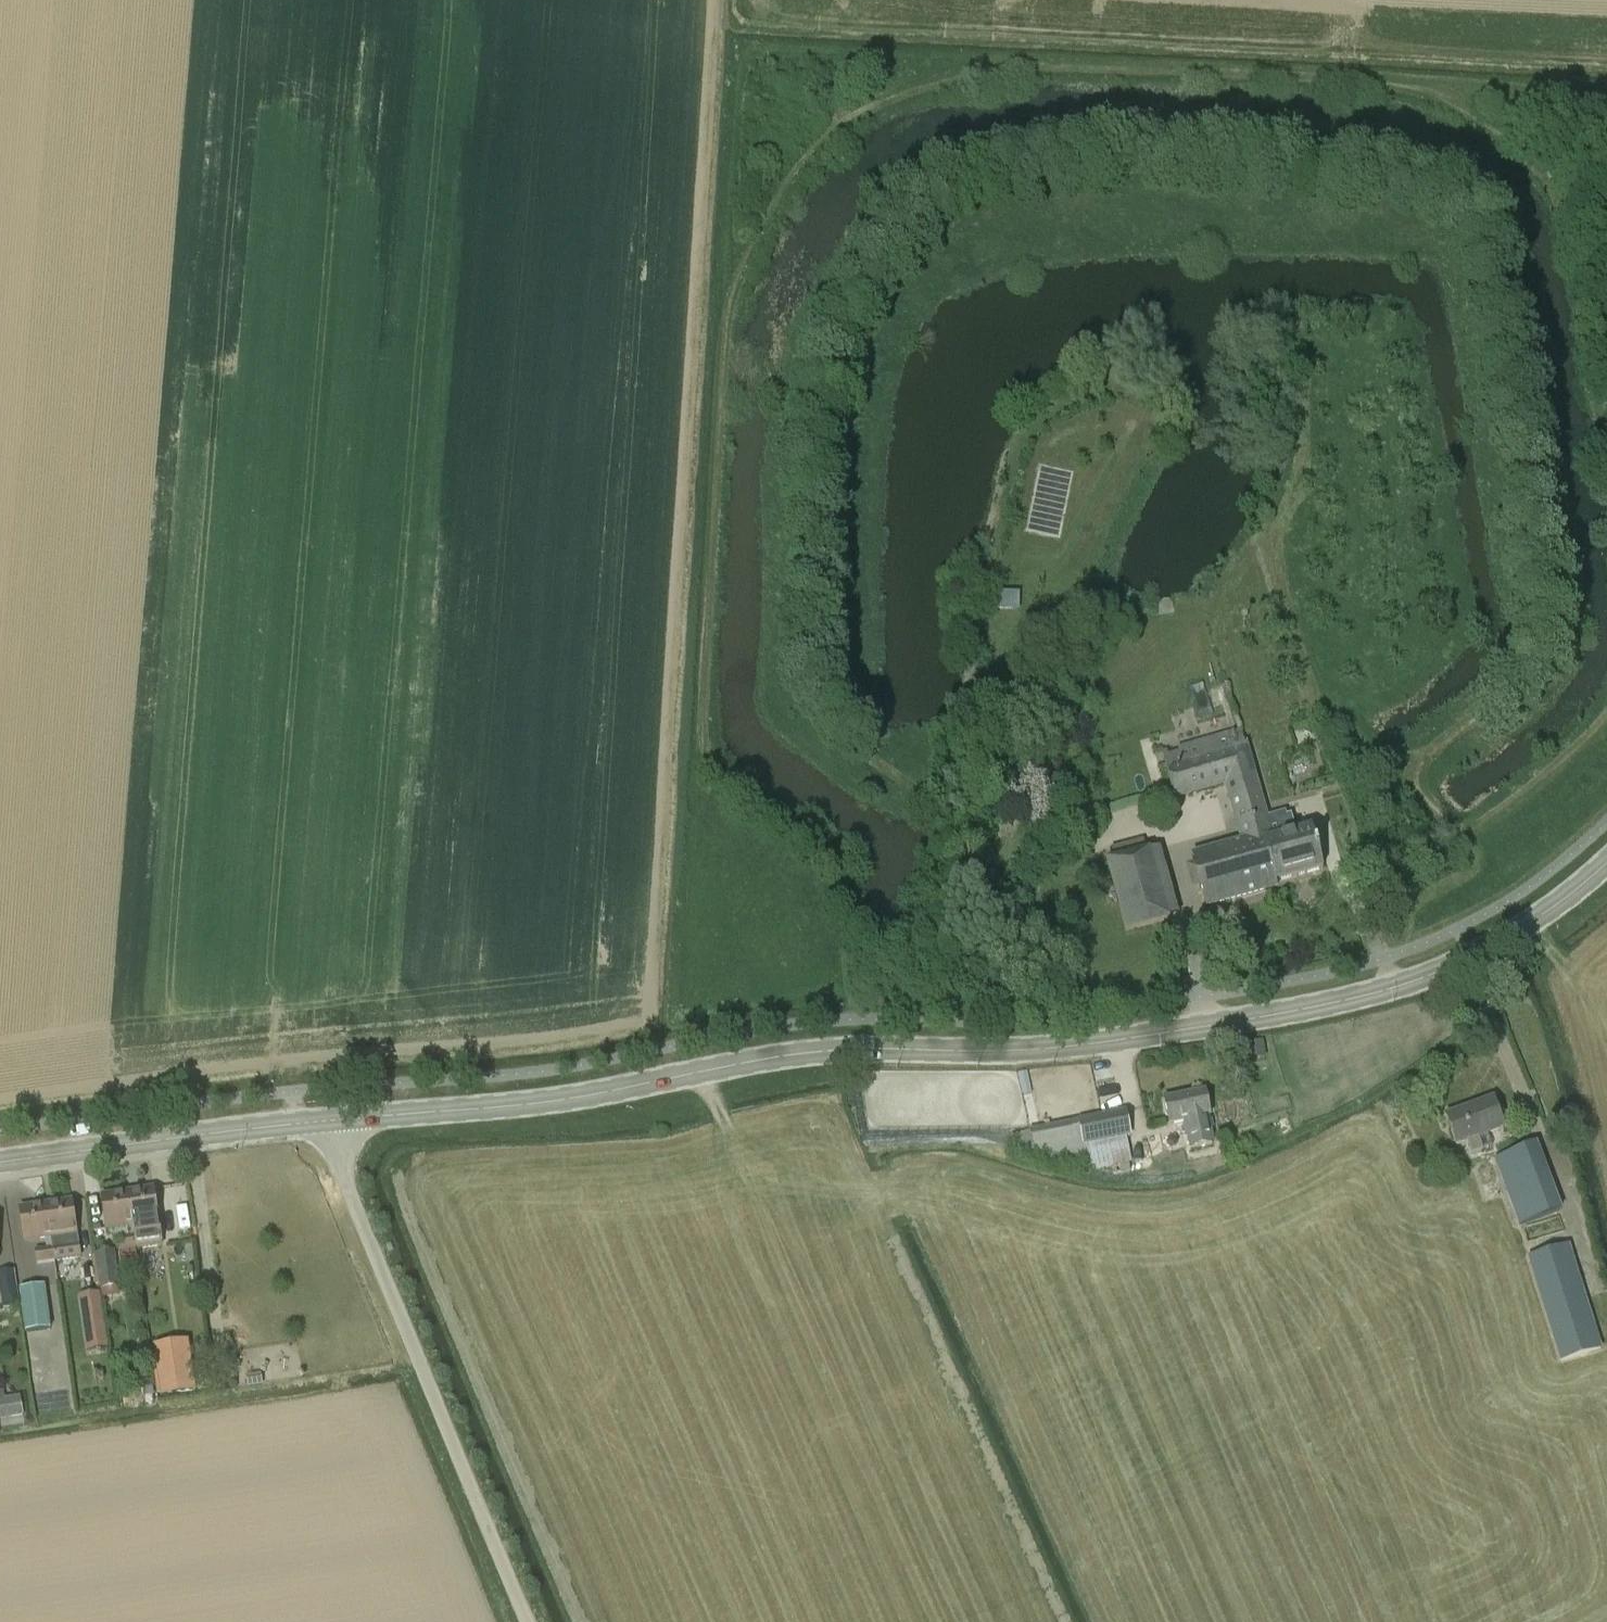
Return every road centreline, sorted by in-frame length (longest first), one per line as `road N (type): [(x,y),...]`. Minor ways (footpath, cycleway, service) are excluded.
road 1 (secondary): [(322,1121),(521,1105),(820,1052),(987,1051),(1257,1018),(1436,972),(1508,936),(1606,862)]
road 2 (unclassified): [(525,1621),(322,1121)]
road 3 (secondary): [(0,1163),(322,1121)]

